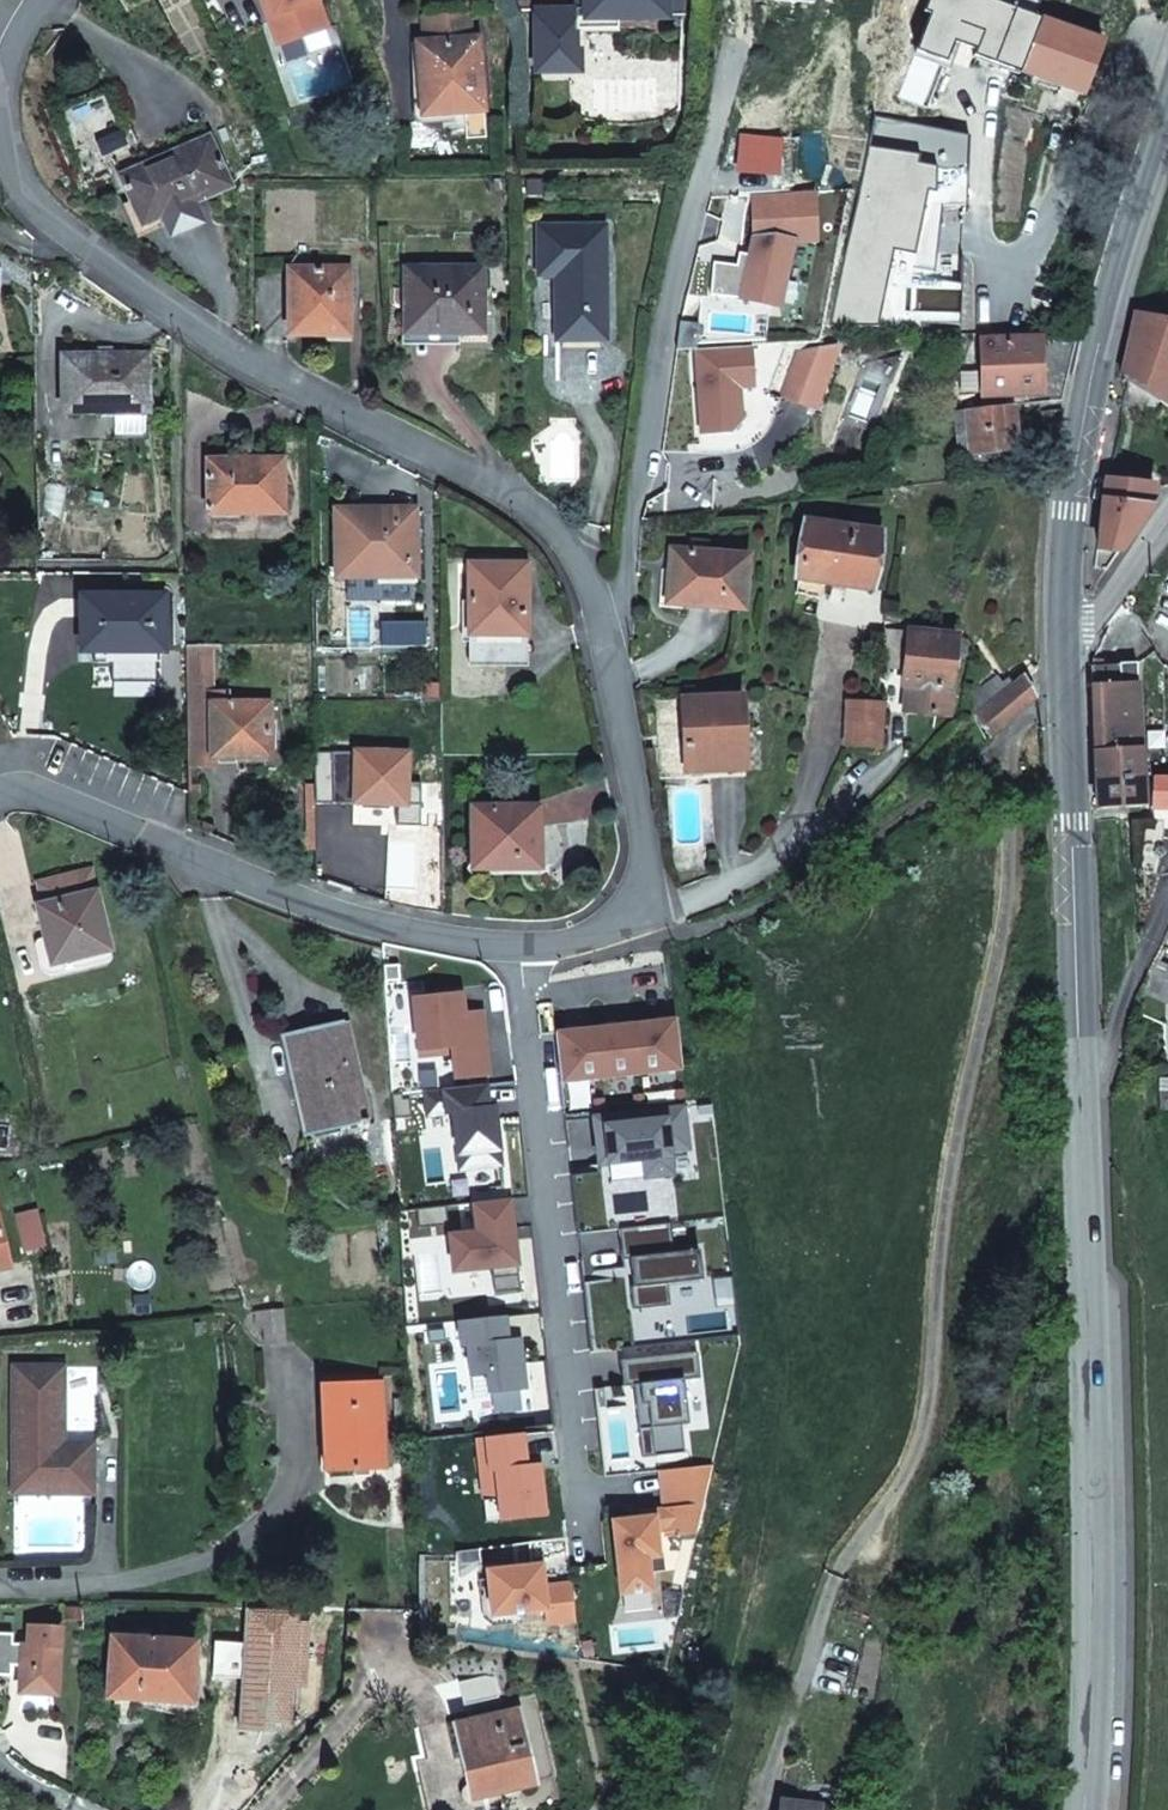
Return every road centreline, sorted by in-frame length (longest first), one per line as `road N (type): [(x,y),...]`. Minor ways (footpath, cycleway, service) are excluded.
road 1 (secondary): [(1061,689),(1094,1383),(1086,1809)]
road 2 (residential): [(50,0),(8,51),(4,139),(59,234),(250,366),(542,516),(576,556),(599,612)]
road 3 (residential): [(526,938),(588,1545)]
road 4 (residential): [(599,612),(623,588),(660,327),(731,24)]
road 5 (residential): [(526,938),(506,940),(257,882),(100,798),(0,791)]
road 6 (secondary): [(1167,155),(1088,397),(1068,511),(1061,635)]
road 7 (residential): [(1061,689),(1000,746),(806,882),(700,922),(653,926)]
road 8 (residential): [(599,612),(653,926)]
road 9 (residential): [(1061,635),(1116,601),(1167,530)]
road 10 (residential): [(653,926),(526,938)]

